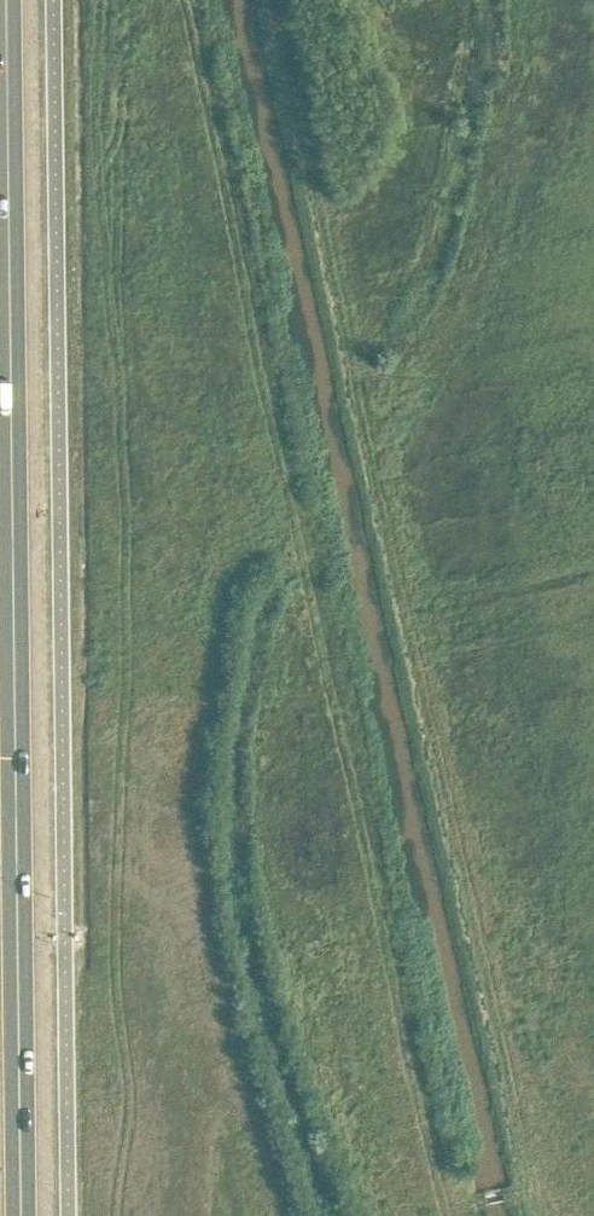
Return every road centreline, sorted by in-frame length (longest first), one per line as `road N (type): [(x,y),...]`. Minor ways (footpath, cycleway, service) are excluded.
road 1 (primary): [(22,1215),(7,0)]

